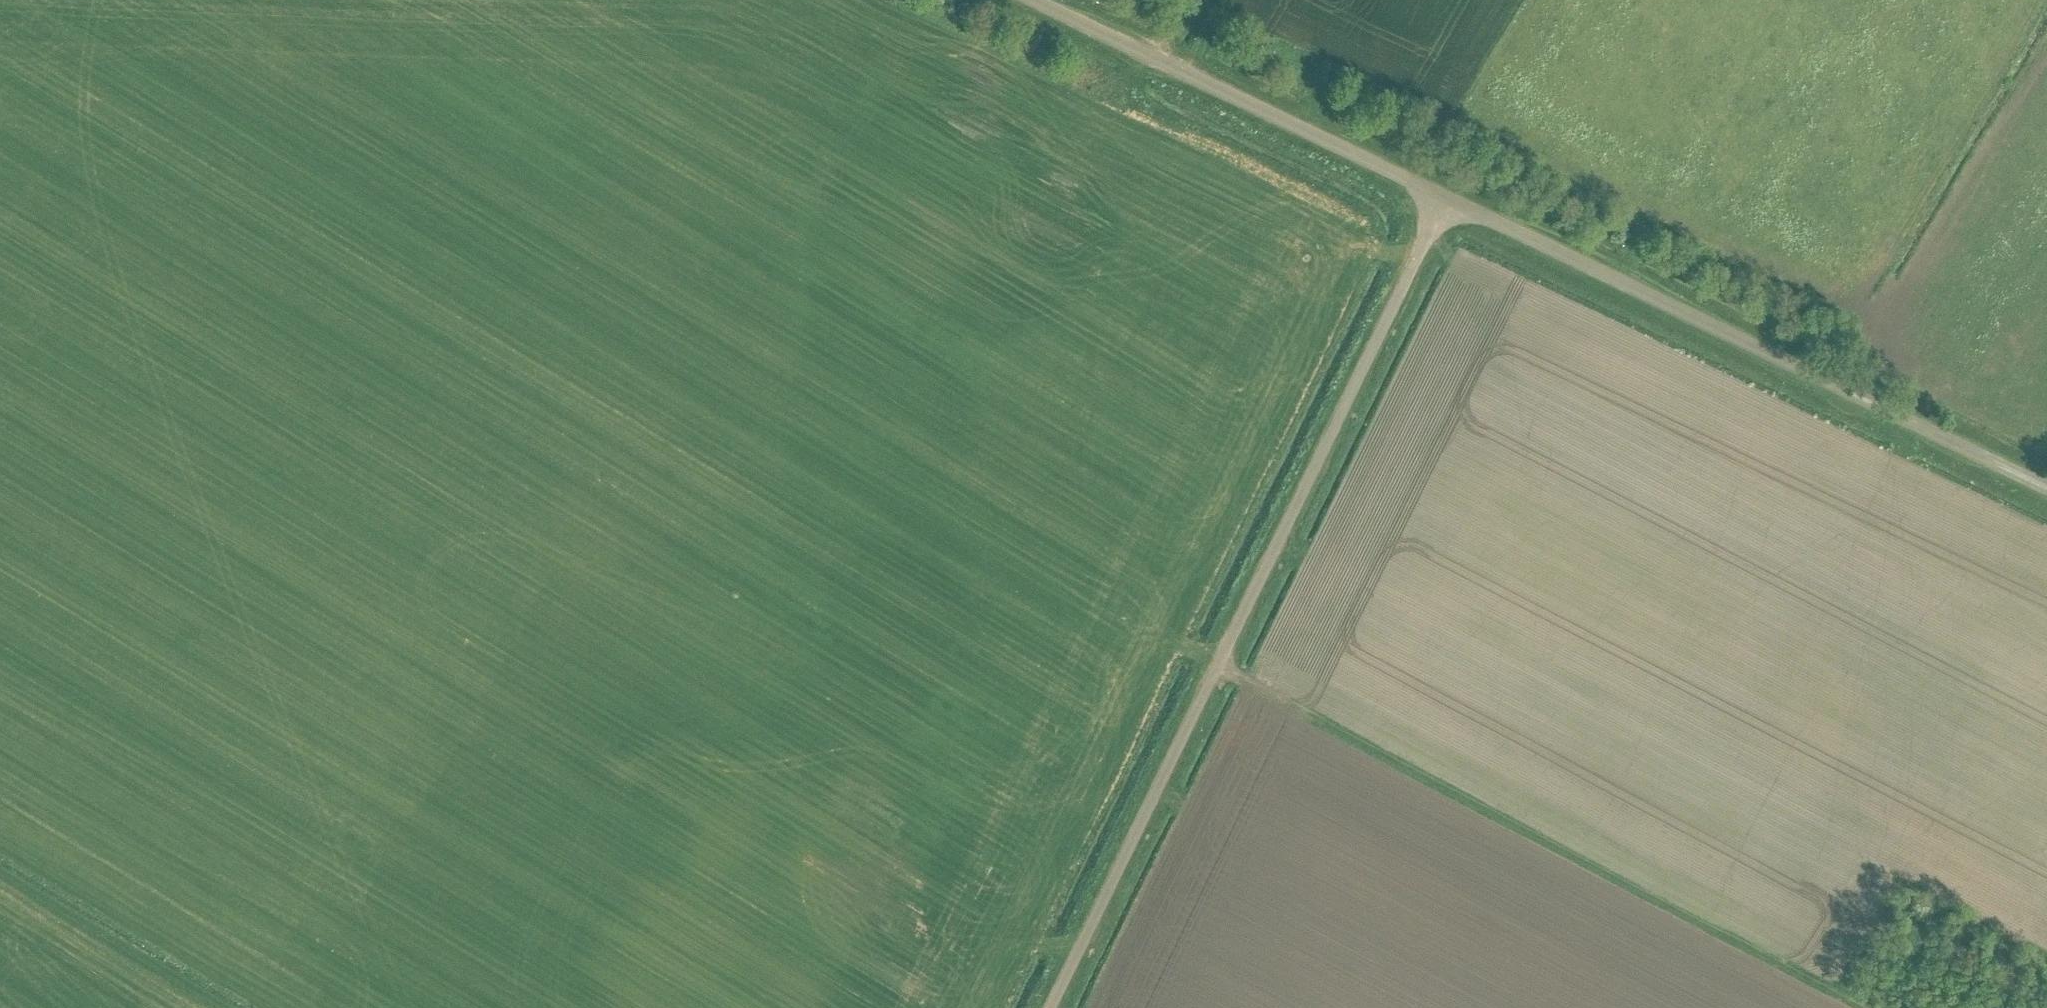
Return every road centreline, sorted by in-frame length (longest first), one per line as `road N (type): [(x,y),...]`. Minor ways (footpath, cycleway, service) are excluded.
road 1 (unclassified): [(1051,1007),(1448,197)]
road 2 (unclassified): [(2046,486),(1448,197)]
road 3 (unclassified): [(1448,197),(1034,0)]

